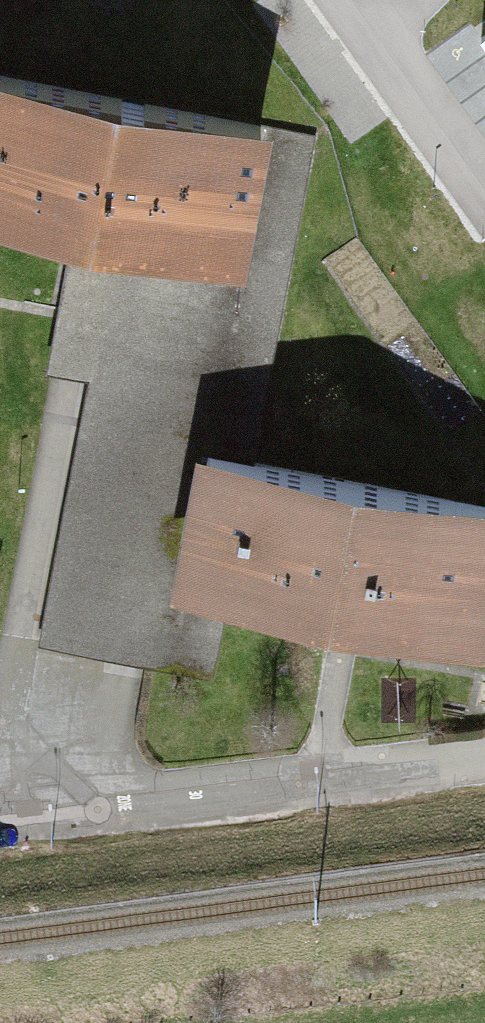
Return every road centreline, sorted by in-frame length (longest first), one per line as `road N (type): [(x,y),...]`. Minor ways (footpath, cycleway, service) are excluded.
road 1 (residential): [(0,829),(484,763)]
road 2 (unclassified): [(0,719),(64,391)]
road 3 (residential): [(346,0),(484,192)]

